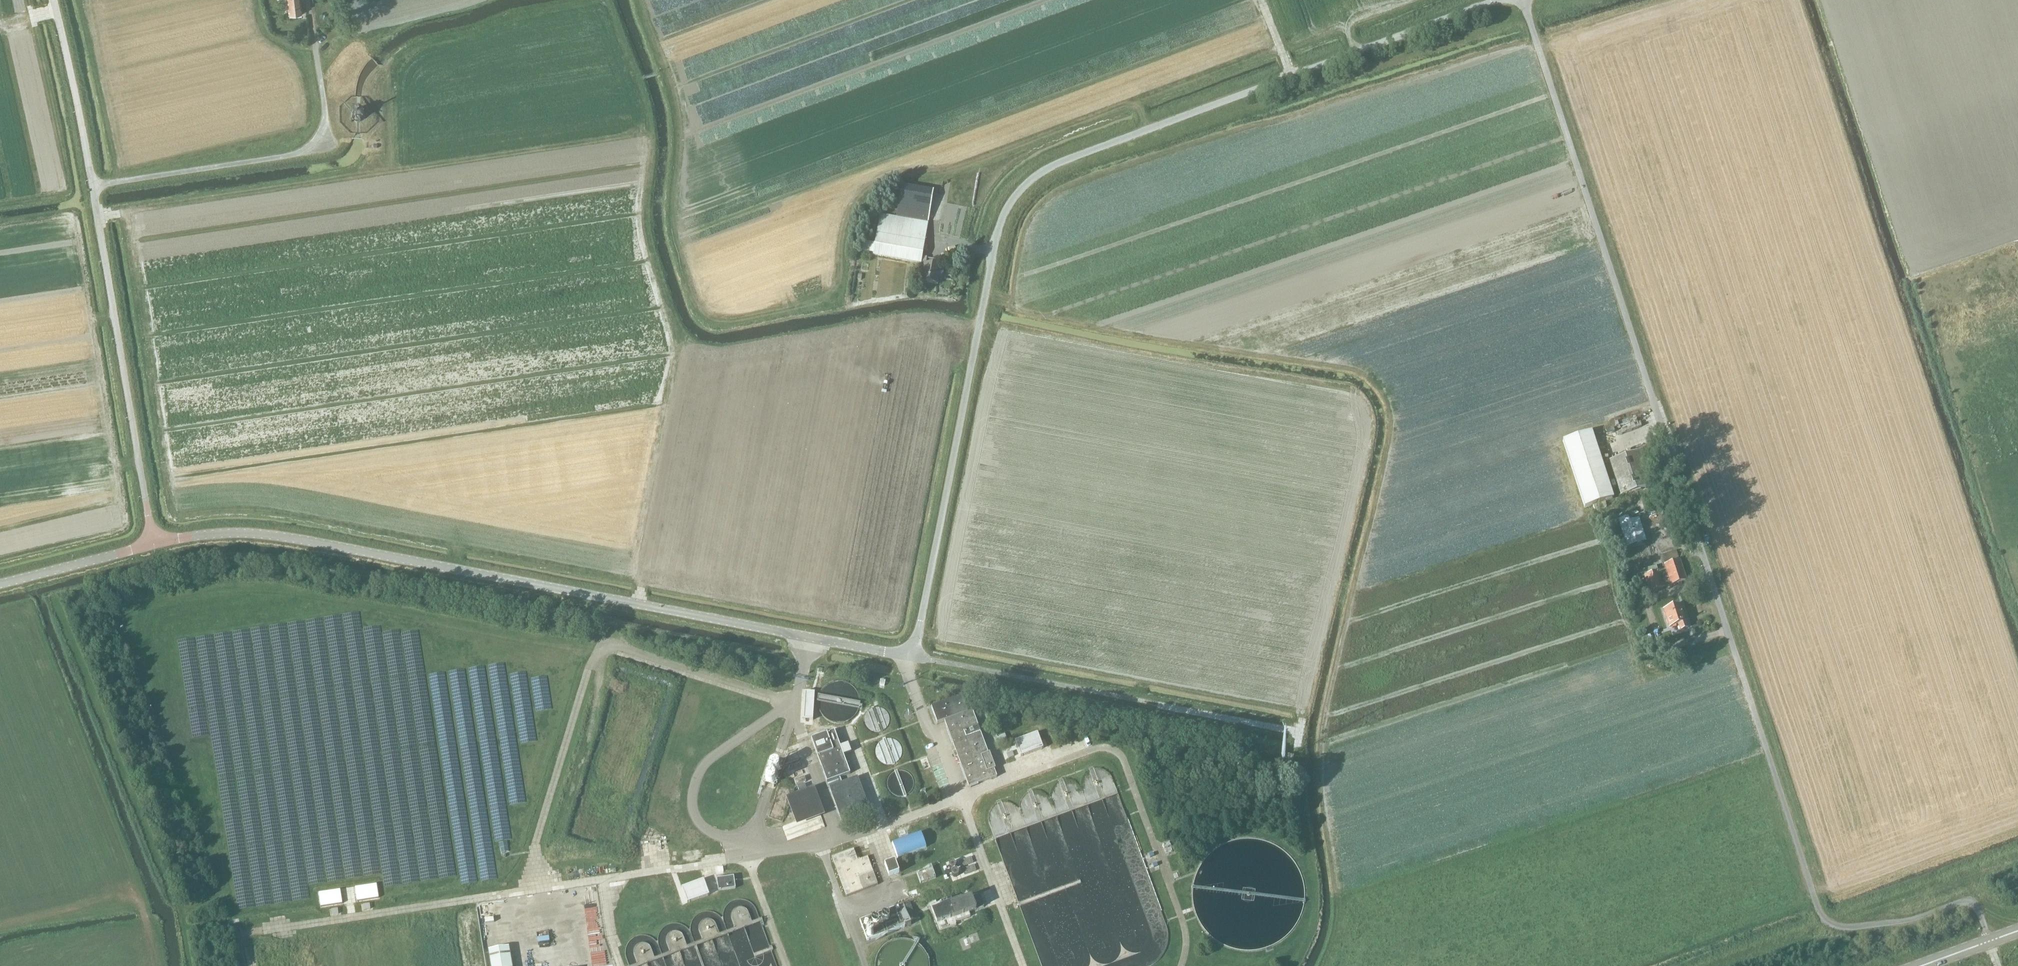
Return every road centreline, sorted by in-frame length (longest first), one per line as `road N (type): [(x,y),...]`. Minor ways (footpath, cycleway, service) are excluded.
road 1 (unclassified): [(155,543),(262,534),(903,655),(914,648),(997,234),(1017,194),(1071,158),(1502,0)]
road 2 (unclassified): [(1989,942),(1970,900),(1876,927),(1833,924),(1818,908),(1526,0)]
road 3 (unclassified): [(155,543),(94,185),(54,0)]
road 4 (unclassified): [(0,584),(155,543)]

